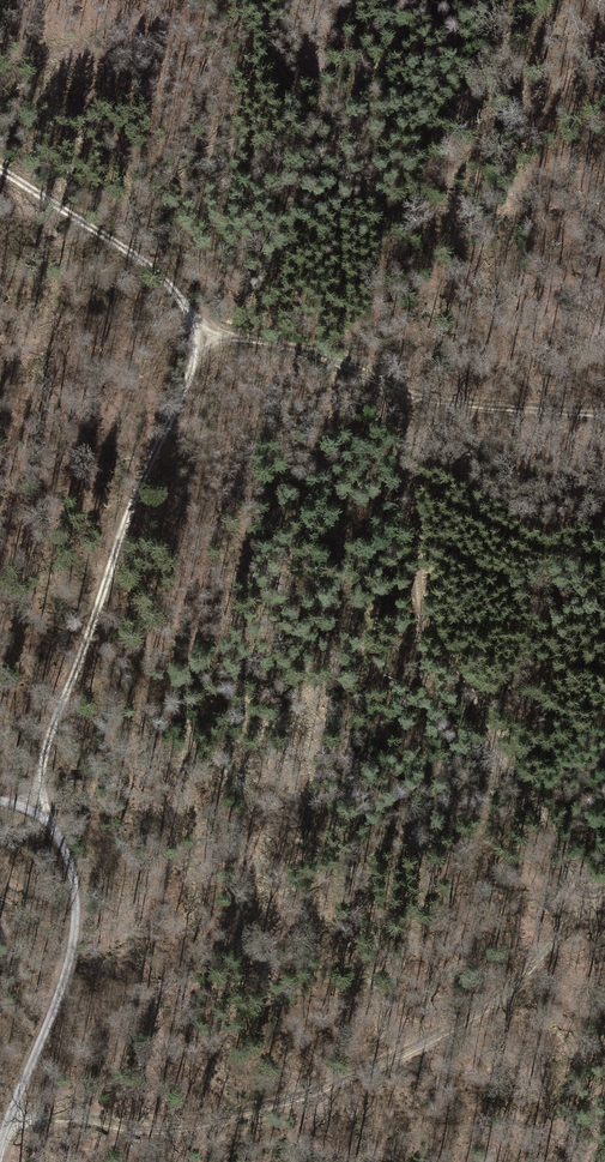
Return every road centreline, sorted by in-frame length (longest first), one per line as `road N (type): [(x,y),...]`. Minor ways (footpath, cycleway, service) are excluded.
road 1 (track): [(29,801),(127,510),(199,359),(218,342),(244,334),(317,353),(410,398),(604,411)]
road 2 (track): [(604,891),(581,907),(508,993),(450,1032),(304,1096),(166,1132),(9,1118)]
road 3 (track): [(410,398),(405,444),(430,631),(544,810),(581,907)]
road 4 (track): [(0,161),(115,235),(186,312),(244,334)]

